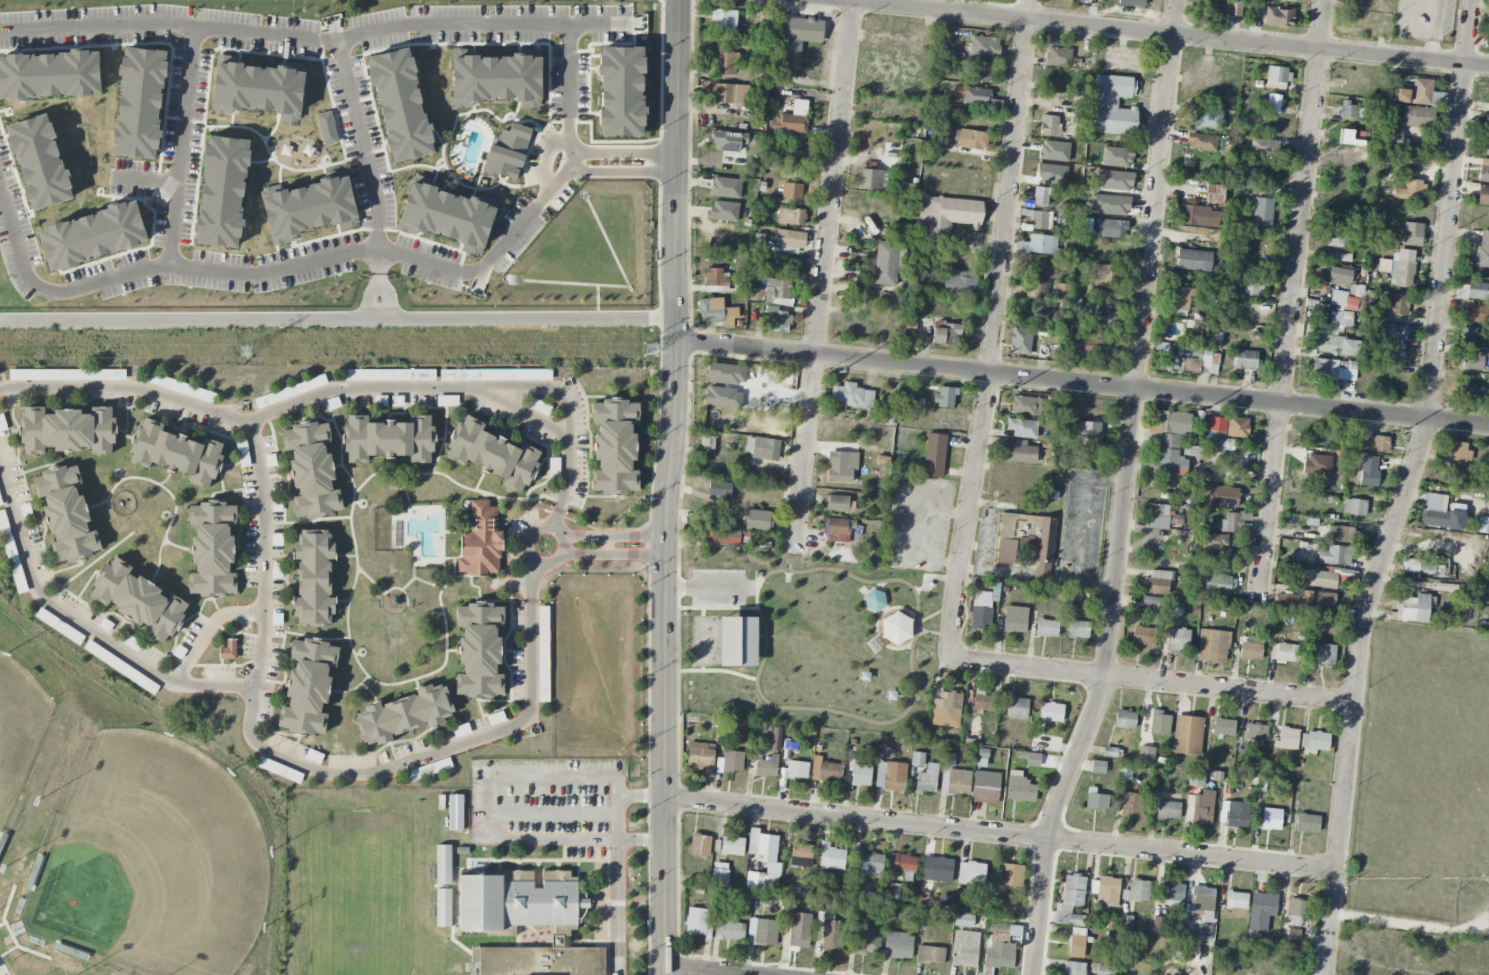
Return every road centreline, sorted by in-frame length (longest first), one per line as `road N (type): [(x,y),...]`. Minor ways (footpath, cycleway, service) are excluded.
road 1 (residential): [(1471,0),(1421,448),(1361,624),(1324,974)]
road 2 (residential): [(1178,0),(1104,678),(1049,832),(1033,974)]
road 3 (tertiary): [(679,0),(674,401),(663,511),(666,974)]
road 4 (residential): [(1488,428),(674,344)]
road 5 (residential): [(1335,870),(665,801)]
road 6 (residential): [(1029,0),(952,660)]
road 7 (residential): [(1488,68),(840,0)]
road 8 (residential): [(1322,0),(1257,603)]
road 9 (residential): [(850,0),(793,554)]
road 10 (residential): [(1352,703),(952,660)]

